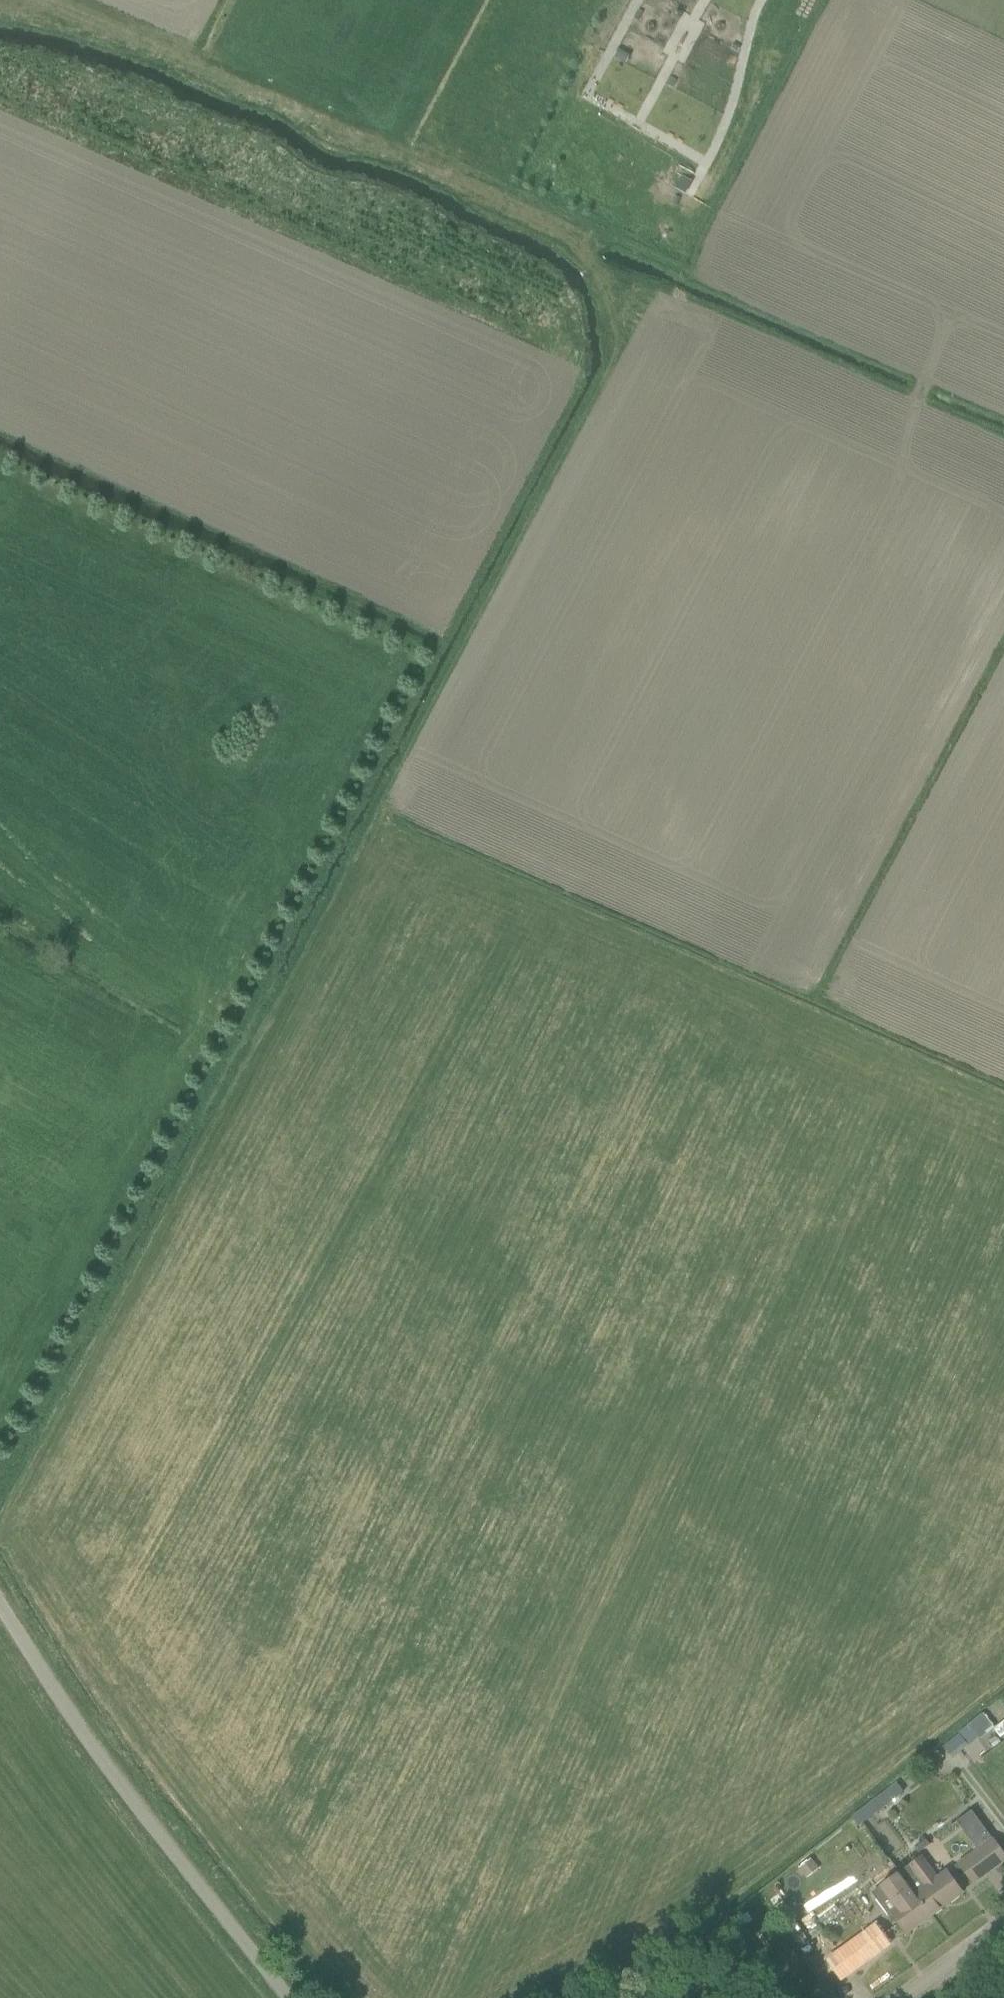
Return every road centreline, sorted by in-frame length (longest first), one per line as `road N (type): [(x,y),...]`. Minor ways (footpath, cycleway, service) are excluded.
road 1 (unclassified): [(297,1997),(87,1722),(0,1587)]
road 2 (unclassified): [(904,1997),(1003,1922)]

